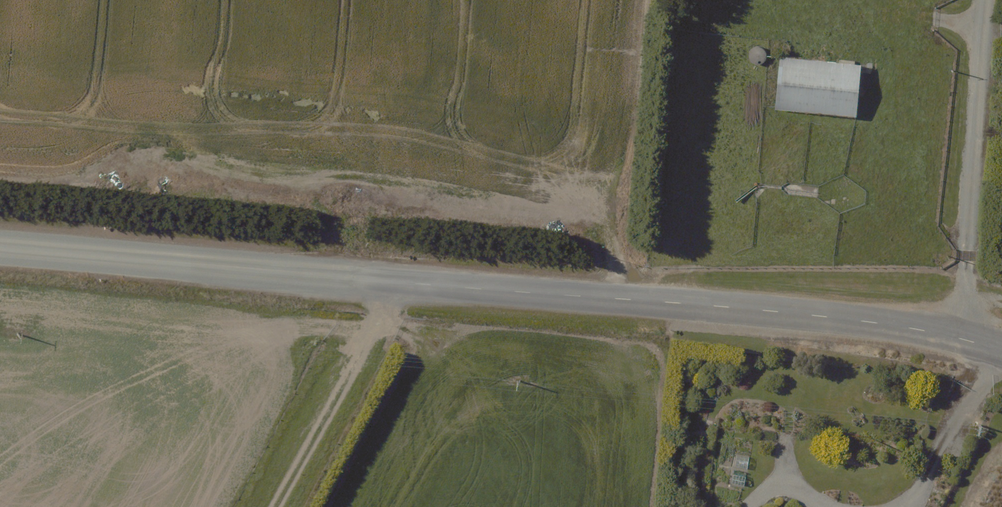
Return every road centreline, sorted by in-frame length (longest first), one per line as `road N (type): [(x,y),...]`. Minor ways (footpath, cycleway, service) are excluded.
road 1 (unclassified): [(1001,351),(897,326),(722,305),(0,248)]
road 2 (track): [(956,337),(988,0)]
road 3 (track): [(390,283),(270,506)]

